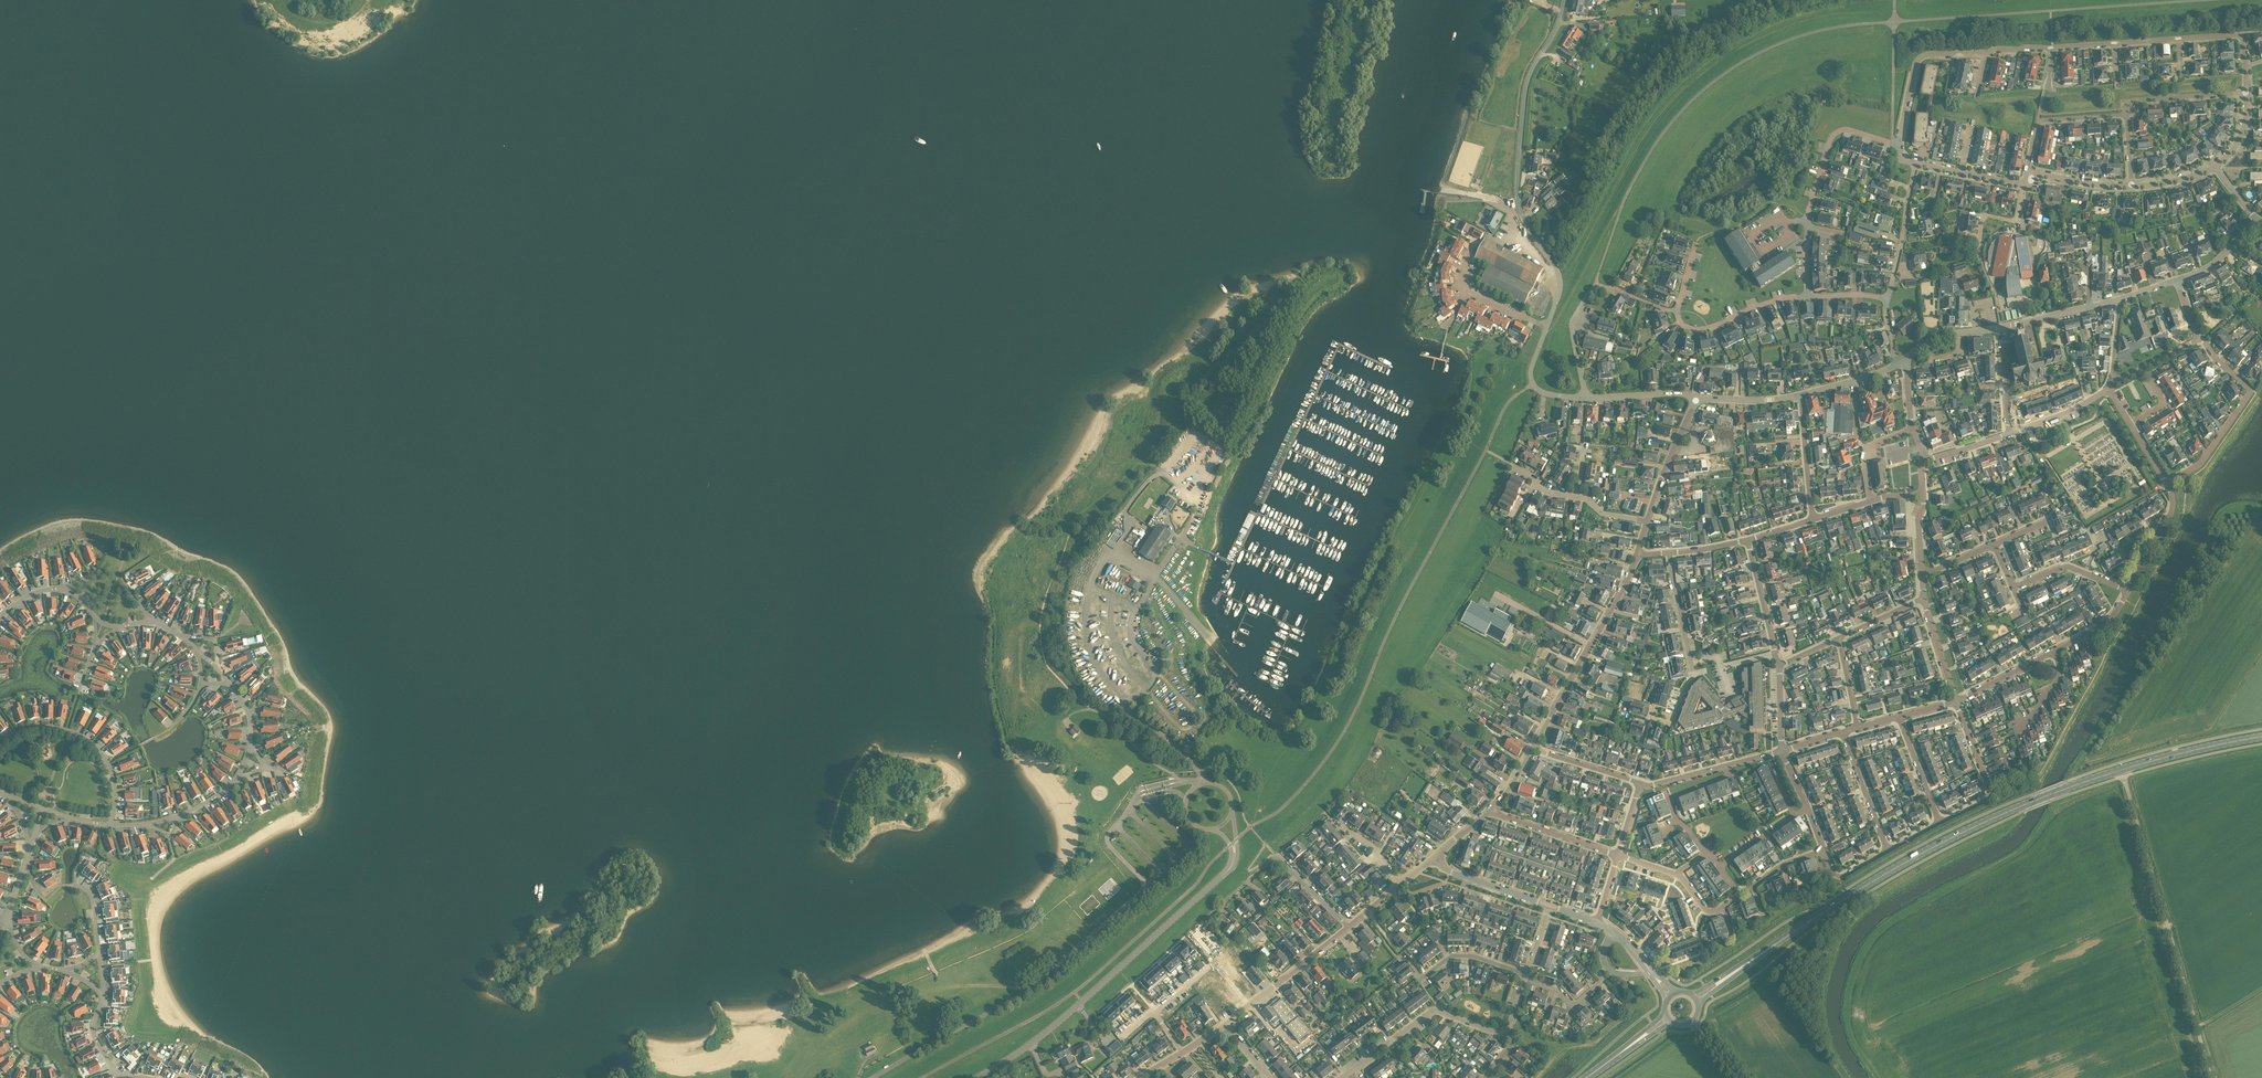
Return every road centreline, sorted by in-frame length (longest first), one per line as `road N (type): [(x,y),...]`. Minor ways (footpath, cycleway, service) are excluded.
road 1 (primary): [(1748,963),(1942,842),(2122,769)]
road 2 (unclassified): [(1547,327),(1560,284),(1521,210),(1518,169),(1526,84),(1565,0)]
road 3 (unclassified): [(976,1077),(1051,1029),(1233,863)]
road 4 (unclassified): [(2213,1077),(2122,769)]
road 5 (residential): [(1807,297),(1808,218),(1831,138),(1847,130),(1892,143)]
road 6 (residential): [(1532,749),(1637,555)]
road 7 (residential): [(1807,297),(1688,328),(1677,310),(1696,242)]
road 8 (residential): [(2167,485),(2203,460),(2249,393),(2197,338)]
road 9 (residential): [(0,745),(34,728),(83,737),(111,770),(111,825)]
road 10 (residential): [(1350,1072),(1437,1009),(1506,1029)]
road 11 (residential): [(2128,591),(2068,566),(2012,587),(1994,544)]
road 12 (residential): [(1939,823),(1991,794),(1956,701)]
road 13 (residential): [(1224,1024),(1349,928)]
road 14 (residential): [(1898,145),(1917,59),(1985,52)]
road 15 (residential): [(1528,974),(1466,955),(1419,980),(1399,958)]
road 16 (residential): [(2031,179),(2038,121),(2127,114)]
road 17 (primary): [(2122,769),(2261,737)]
road 18 (residential): [(1586,398),(1571,322),(1594,287),(1617,289)]
road 19 (residential): [(1887,300),(1914,163)]
road 20 (residential): [(1547,327),(1464,290),(1475,245)]
road 21 (residential): [(1618,855),(1490,811)]
road 22 (residential): [(1648,521),(1697,398)]
road 23 (residential): [(2127,114),(2131,100),(2247,93)]
road 24 (residential): [(1779,665),(1747,540)]
road 25 (residential): [(1888,851),(1843,732)]
road 26 (residential): [(1693,677),(1670,552)]
road 27 (residential): [(1550,905),(1450,871),(1434,858)]
road 28 (unclassified): [(1214,784),(1128,716),(1126,700)]
road 29 (residential): [(1800,395),(1812,519)]
road 30 (residential): [(1851,381),(1869,502)]
road 31 (unclassified): [(1892,143),(1895,22)]

